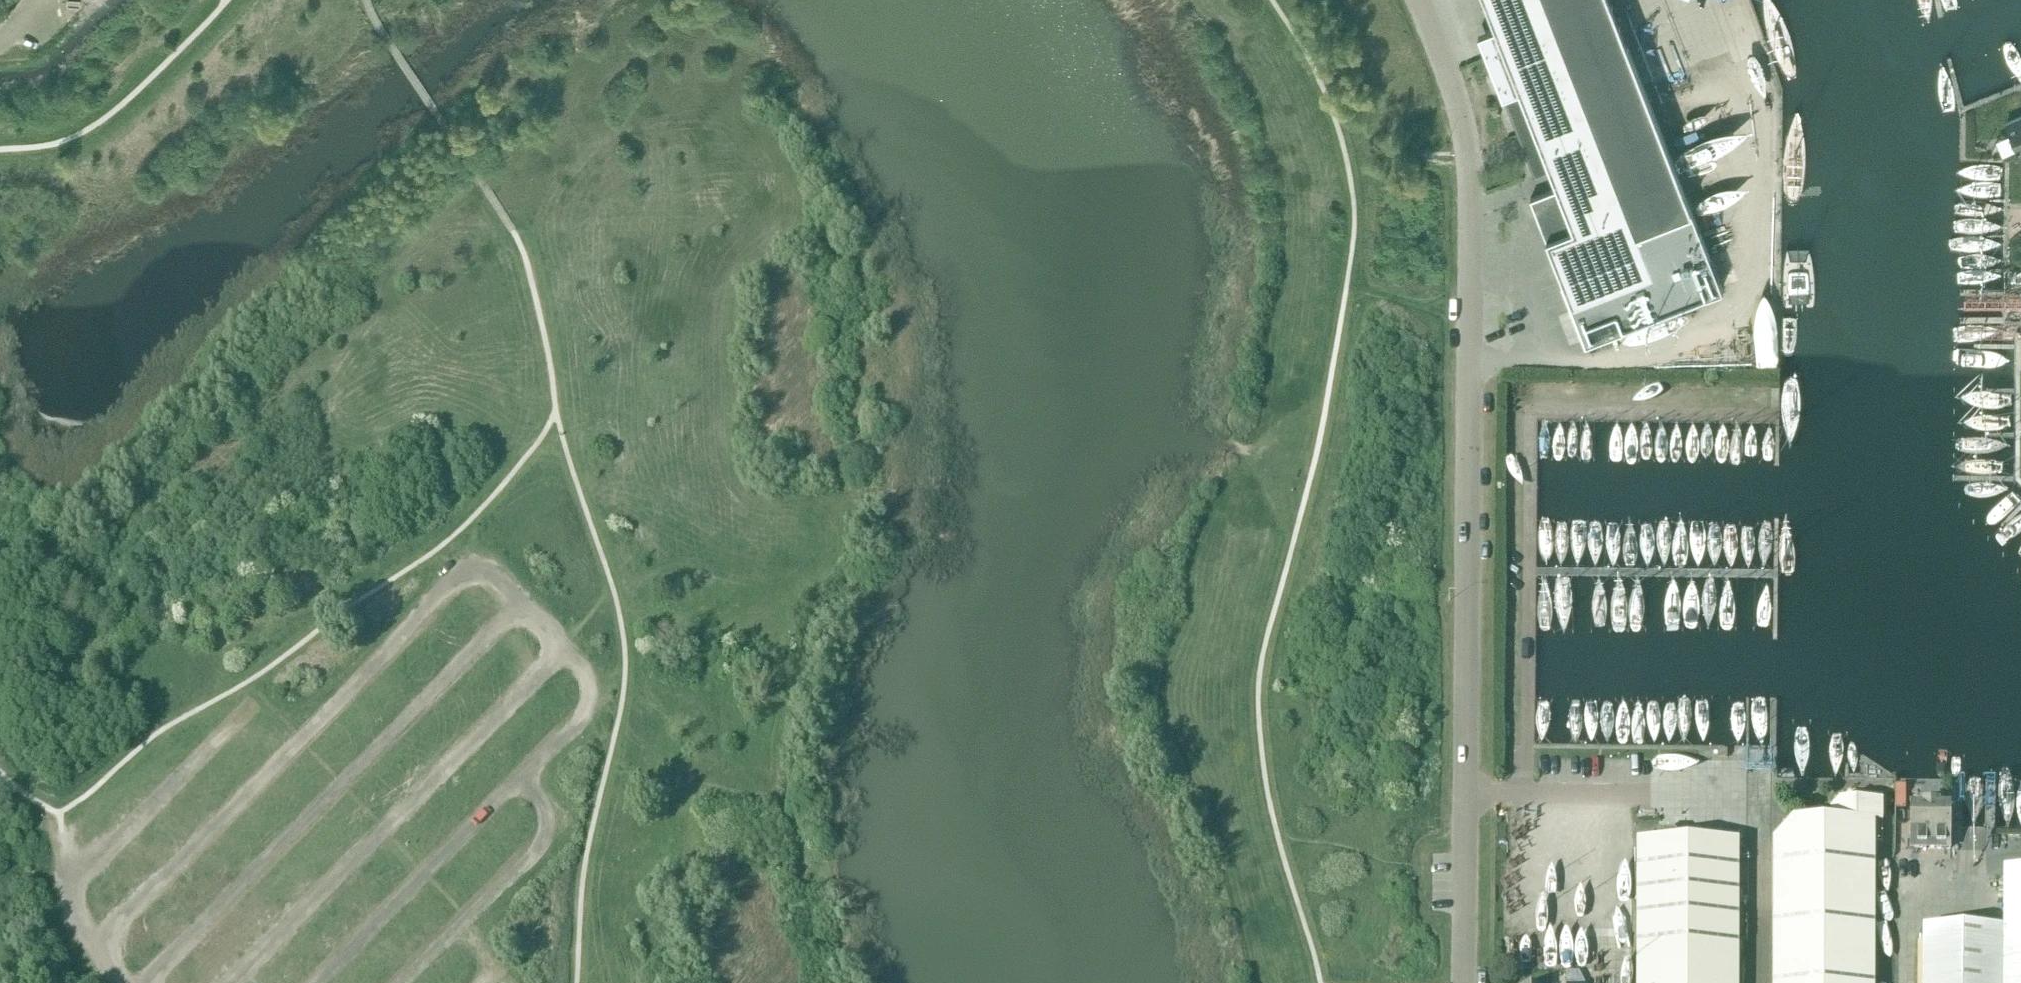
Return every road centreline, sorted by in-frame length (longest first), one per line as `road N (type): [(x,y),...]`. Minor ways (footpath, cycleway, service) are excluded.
road 1 (unclassified): [(1465,982),(1462,120),(1412,0)]

